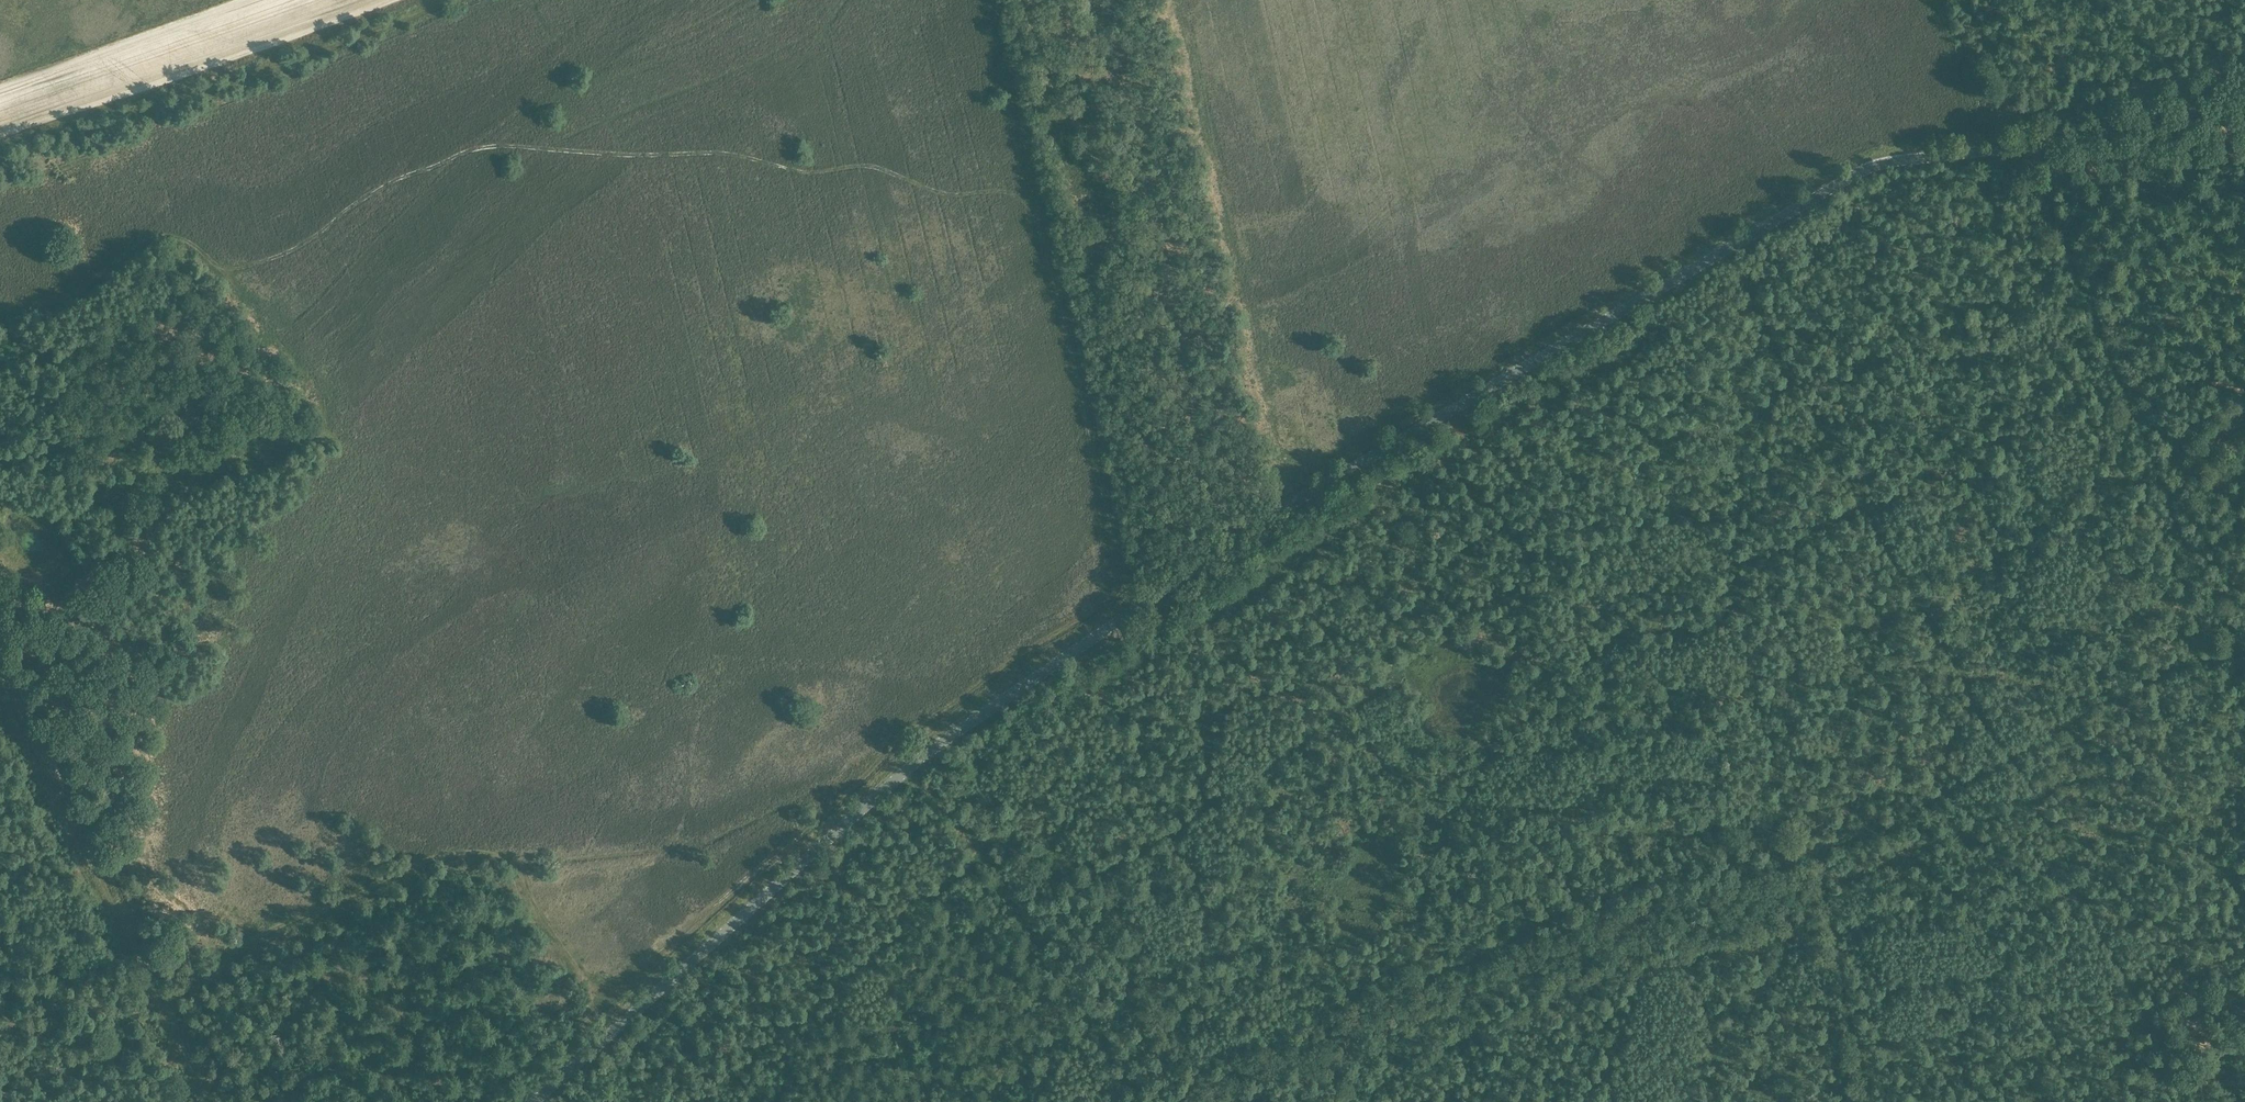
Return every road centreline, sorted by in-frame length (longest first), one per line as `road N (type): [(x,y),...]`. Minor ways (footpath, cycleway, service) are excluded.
road 1 (track): [(0,312),(72,295),(158,236),(181,238),(227,268),(282,256),(386,186),(493,146),(717,154),(797,171),(883,171),(948,195),(1014,194),(1039,223),(1074,359),(1118,553),(1115,590),(911,729),(633,981),(594,991),(553,941),(516,865),(498,853),(470,851),(431,859),(230,950),(163,1006)]
road 2 (tertiary): [(535,1101),(934,748),(1298,501),(1448,412),(1876,167),(2079,138),(2244,98)]
road 3 (track): [(0,678),(209,1101)]
road 4 (track): [(163,1006),(98,1019),(0,1001)]
road 5 (track): [(2023,148),(1967,0)]

